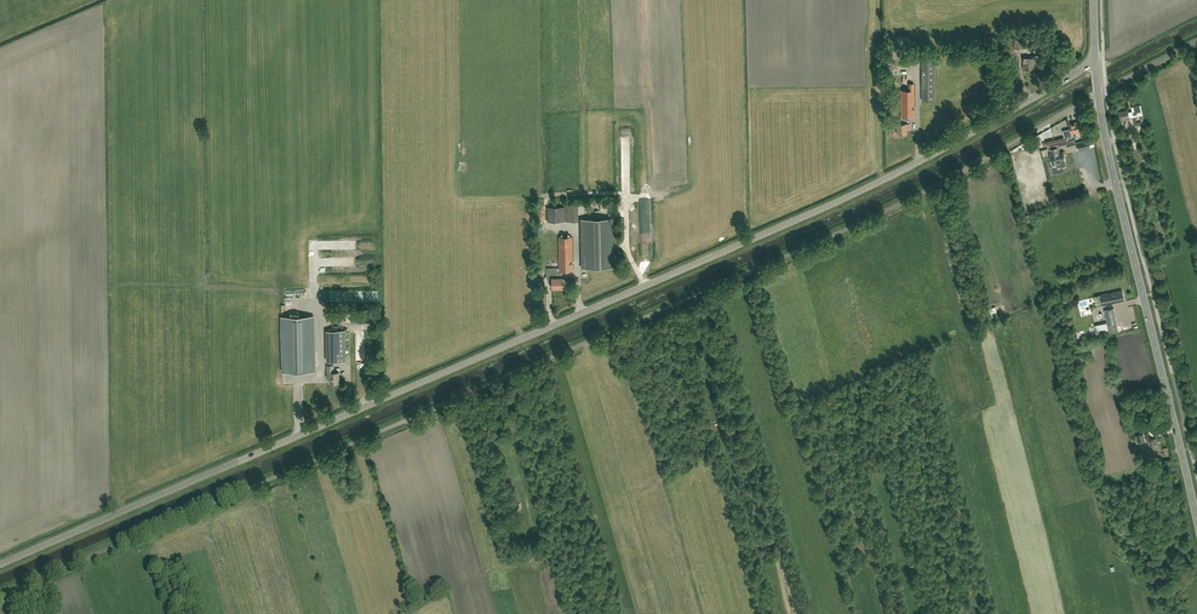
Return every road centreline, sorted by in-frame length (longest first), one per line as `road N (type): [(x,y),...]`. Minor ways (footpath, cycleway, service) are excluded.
road 1 (unclassified): [(0,596),(848,228),(1099,95)]
road 2 (unclassified): [(0,564),(843,200),(1096,61)]
road 3 (tertiary): [(1196,521),(1099,95)]

